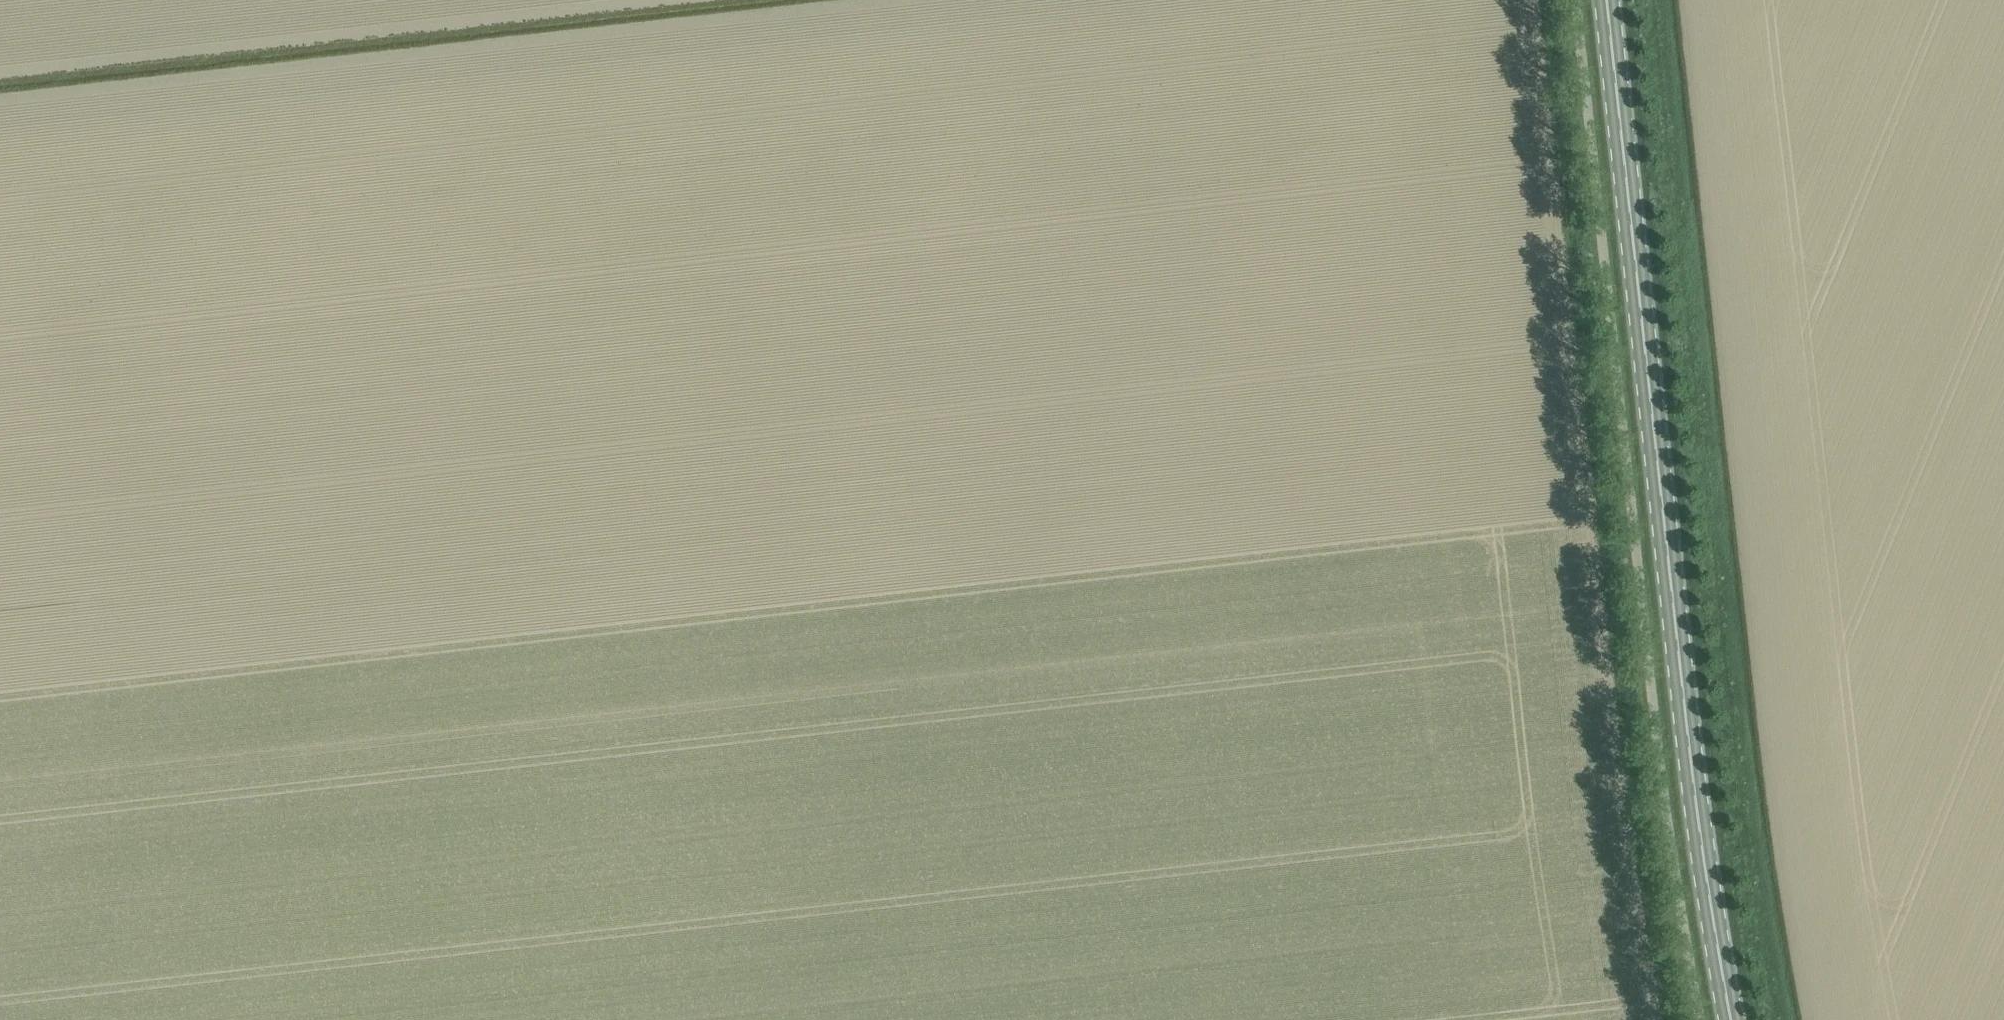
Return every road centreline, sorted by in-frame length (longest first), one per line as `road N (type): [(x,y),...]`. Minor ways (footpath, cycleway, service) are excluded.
road 1 (secondary): [(1725,1019),(1705,906),(1608,0)]

